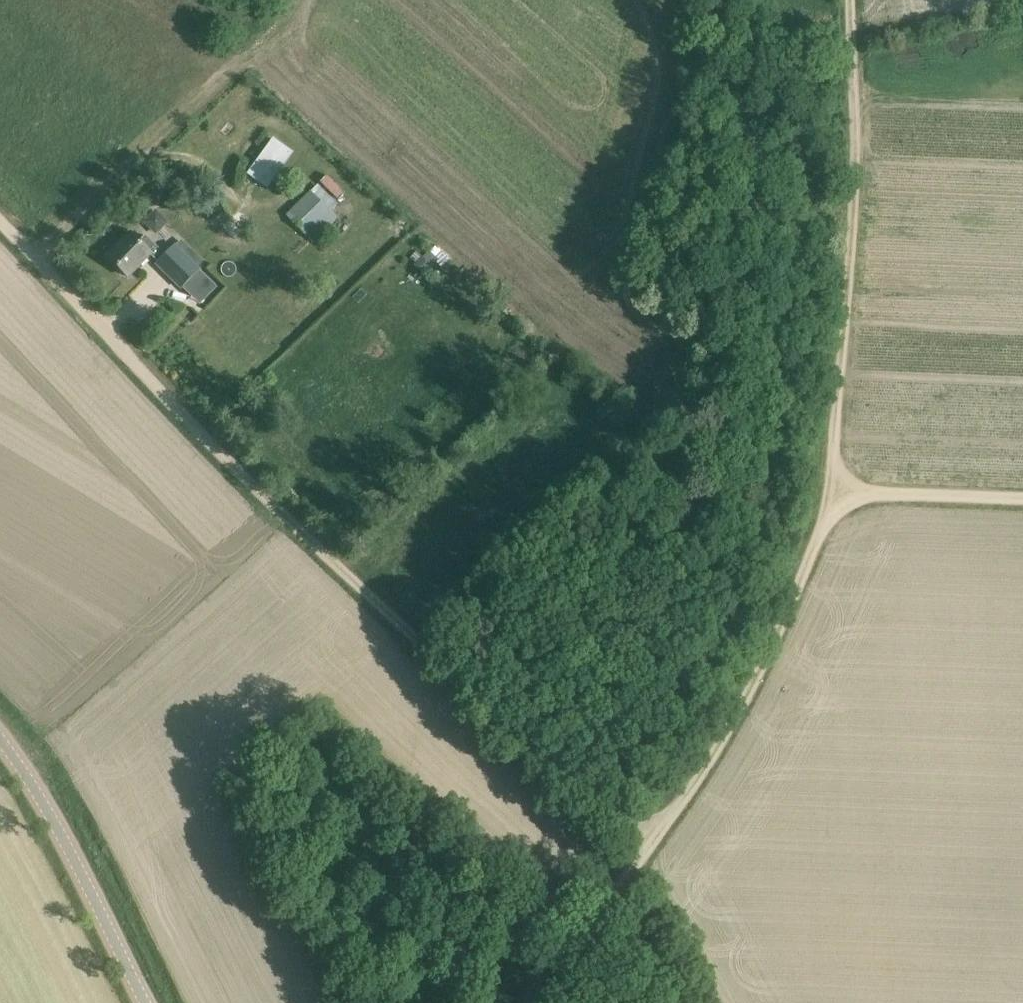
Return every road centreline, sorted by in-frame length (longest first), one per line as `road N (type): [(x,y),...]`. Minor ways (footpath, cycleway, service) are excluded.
road 1 (track): [(833,495),(775,632),(705,755),(650,845),(525,1002)]
road 2 (unclassified): [(364,592),(0,217)]
road 3 (track): [(853,0),(852,190),(831,397),(833,495)]
road 4 (track): [(648,848),(364,592)]
road 5 (unclassified): [(146,1002),(54,820),(0,740)]
road 6 (track): [(833,495),(1022,502)]

